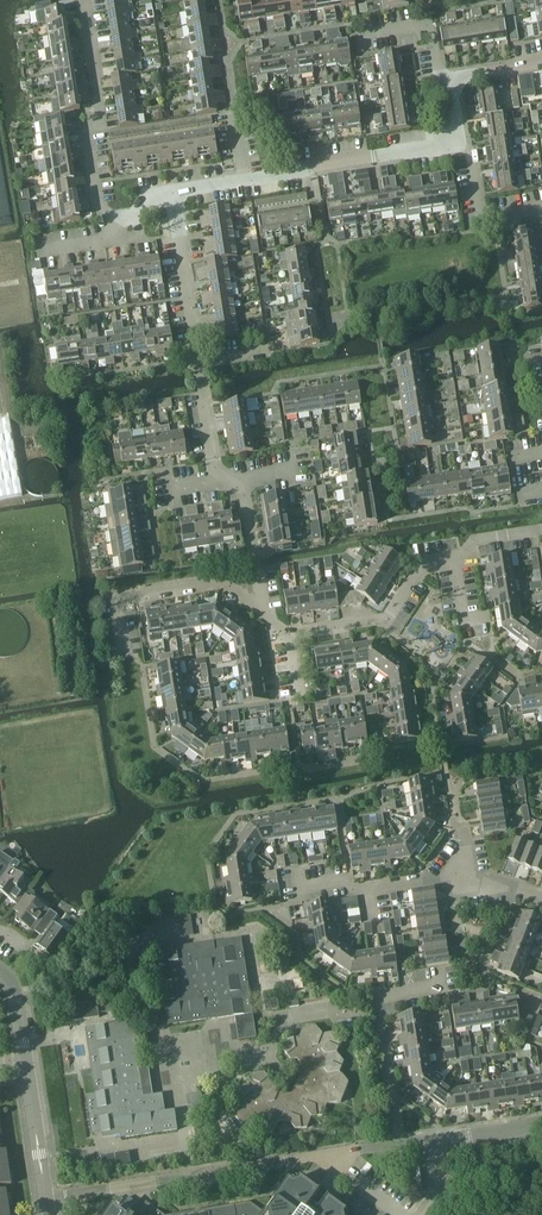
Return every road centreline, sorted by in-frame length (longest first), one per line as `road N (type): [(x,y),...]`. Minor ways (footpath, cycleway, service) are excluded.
road 1 (residential): [(45,1195),(398,1142)]
road 2 (residential): [(125,222),(100,213),(88,131),(103,118),(82,0)]
road 3 (tertiary): [(45,1195),(18,1000),(0,975)]
road 4 (residential): [(247,179),(467,146)]
road 5 (residential): [(398,1142),(379,997),(440,988)]
road 6 (residential): [(264,610),(227,584),(116,600),(124,648)]
road 7 (residential): [(452,559),(420,567),(386,620),(295,635)]
road 8 (residential): [(196,358),(172,191)]
road 9 (residential): [(459,876),(299,887)]
road 10 (residential): [(264,610),(247,499),(230,480)]
road 11 (residential): [(541,213),(480,220),(467,146)]
road 12 (residential): [(230,480),(212,462),(196,358)]

